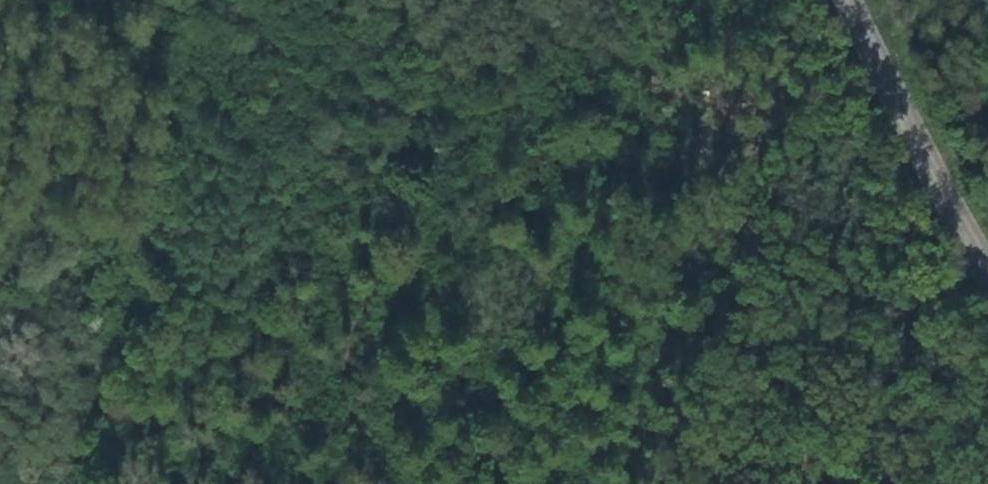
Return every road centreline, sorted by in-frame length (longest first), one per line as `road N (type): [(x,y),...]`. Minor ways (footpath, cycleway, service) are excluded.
road 1 (tertiary): [(987,275),(849,0)]

